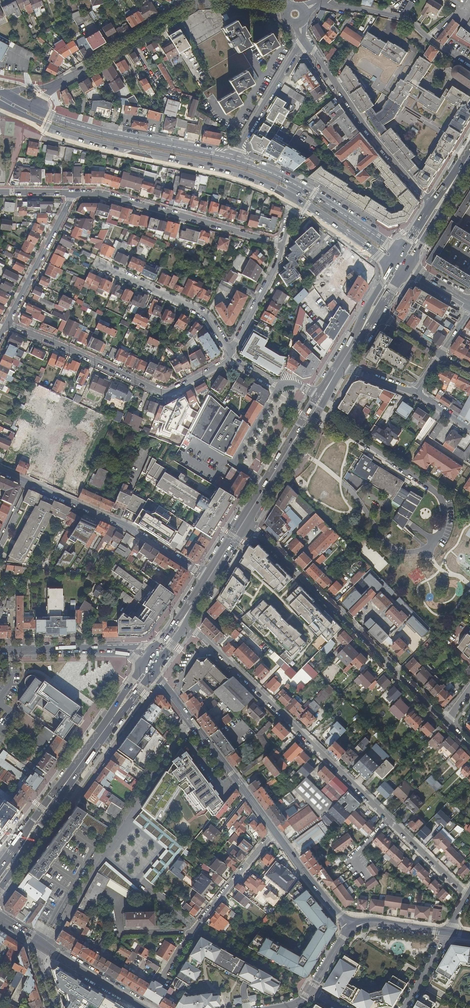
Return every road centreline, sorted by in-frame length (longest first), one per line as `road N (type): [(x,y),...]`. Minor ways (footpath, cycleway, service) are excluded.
road 1 (residential): [(186,625),(466,897)]
road 2 (primary): [(0,106),(66,134),(233,171),(294,198)]
road 3 (residential): [(247,523),(446,723)]
road 4 (residential): [(48,949),(189,719)]
road 5 (primary): [(0,890),(154,674)]
road 6 (primary): [(143,665),(0,868)]
road 7 (residential): [(7,324),(163,393),(230,354)]
road 8 (residential): [(0,470),(126,524),(205,576)]
road 9 (residential): [(283,243),(104,193),(74,193)]
road 10 (primary): [(317,396),(205,576)]
road 11 (primary): [(234,159),(98,130),(31,105)]
road 12 (residential): [(304,42),(431,204)]
road 13 (primary): [(247,523),(345,366)]
road 14 (residential): [(60,84),(201,0)]
road 15 (residential): [(99,264),(203,314),(230,354)]
road 16 (residential): [(469,62),(408,21),(325,0)]
road 17 (primary): [(393,265),(317,396)]
road 18 (residential): [(74,193),(7,324)]
road 19 (tertiary): [(275,831),(189,719)]
road 20 (residential): [(234,159),(304,42)]
road 21 (residential): [(191,933),(275,831)]
road 22 (residential): [(230,354),(283,243)]
road 23 (primary): [(399,252),(297,185)]
road 24 (tertiary): [(352,925),(275,831)]

